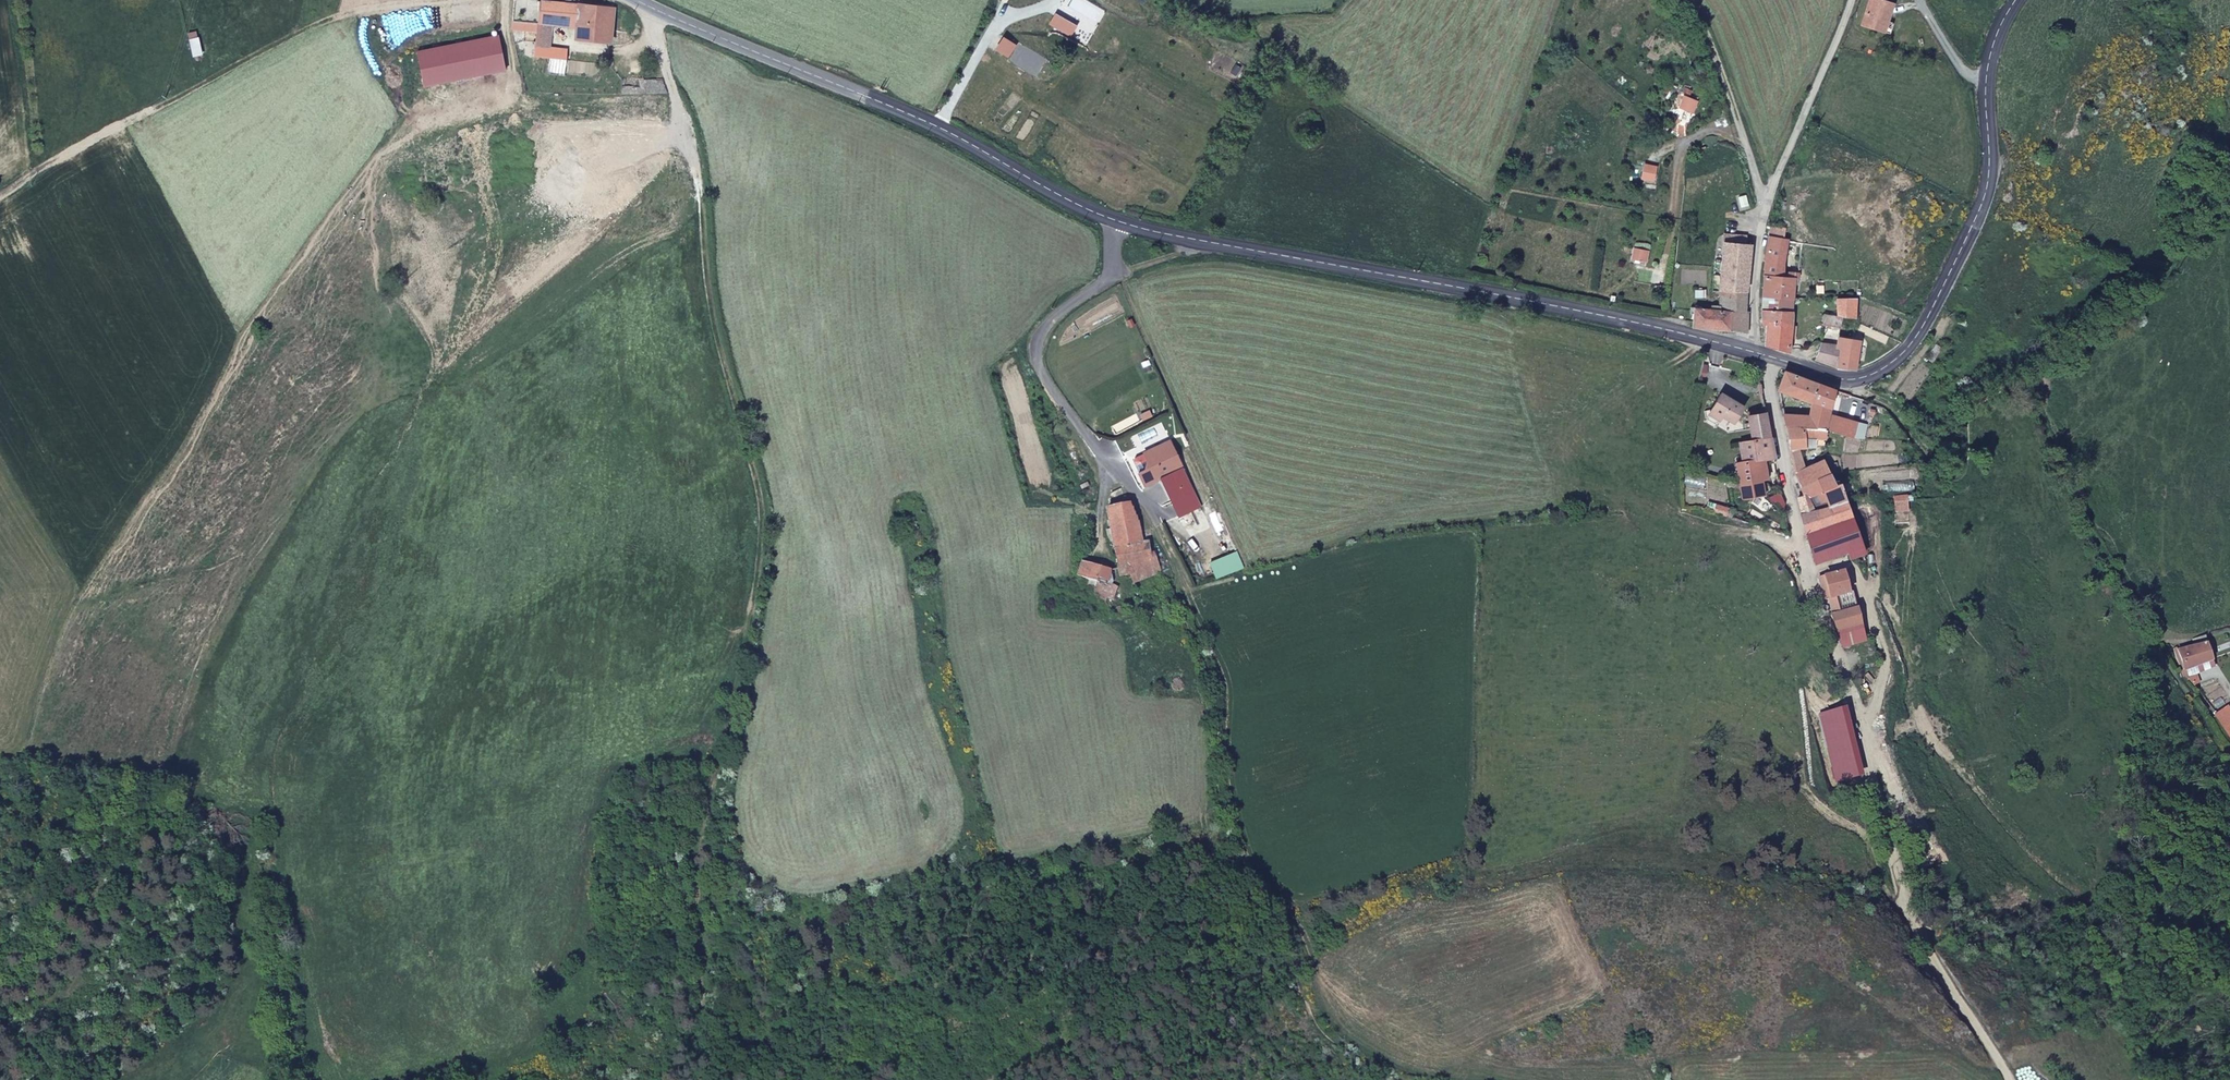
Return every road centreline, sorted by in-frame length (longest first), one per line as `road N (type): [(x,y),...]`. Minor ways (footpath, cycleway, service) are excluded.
road 1 (secondary): [(640,0),(922,119),(1040,187),(1129,225),(1642,324),(1762,355)]
road 2 (track): [(712,1079),(716,1008),(691,906),(741,633),(750,505),(692,330),(688,187),(651,65),(615,0)]
road 3 (secondary): [(1762,355),(1853,379),(1883,368),(1919,332),(1981,208),(1989,52),(2016,0)]
road 4 (unclassified): [(1851,0),(1765,207),(1755,305),(1762,355)]
road 5 (unclassified): [(1762,355),(1787,476),(1842,648)]
road 6 (residential): [(1745,144),(1710,128),(1677,150),(1661,278)]

